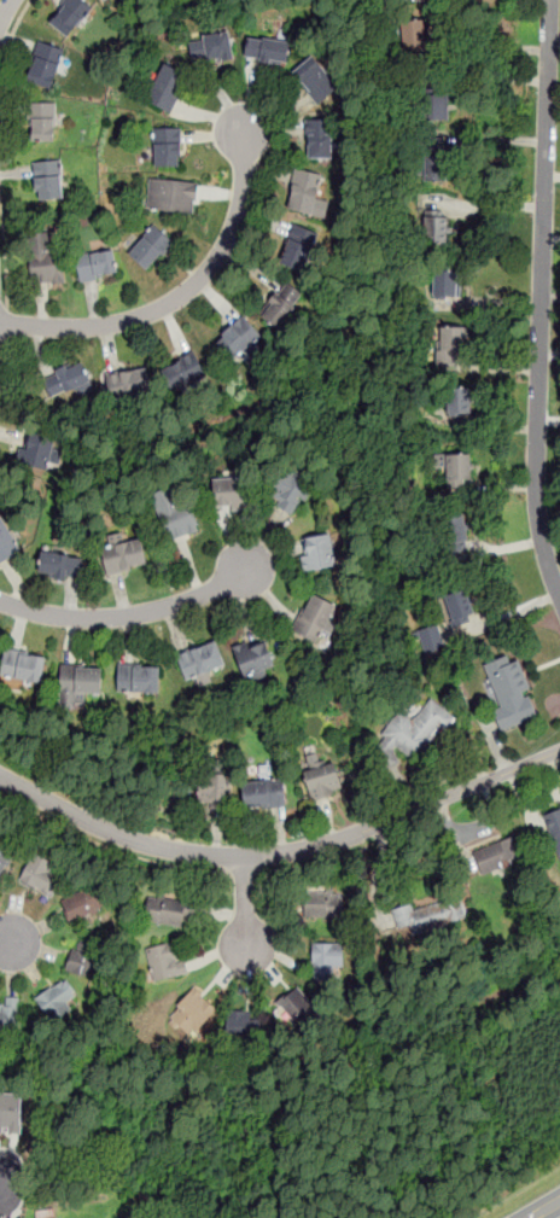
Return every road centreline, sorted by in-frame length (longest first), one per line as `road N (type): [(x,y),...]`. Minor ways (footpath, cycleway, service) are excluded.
road 1 (residential): [(552,0),(536,486),(541,541),(559,592)]
road 2 (residential): [(0,327),(94,328),(145,316),(186,293),(218,257),(237,218),(241,122)]
road 3 (residential): [(559,750),(328,844),(245,857)]
road 4 (residential): [(0,604),(81,619),(142,617),(199,599),(256,565)]
road 5 (residential): [(245,857),(130,840),(0,778)]

